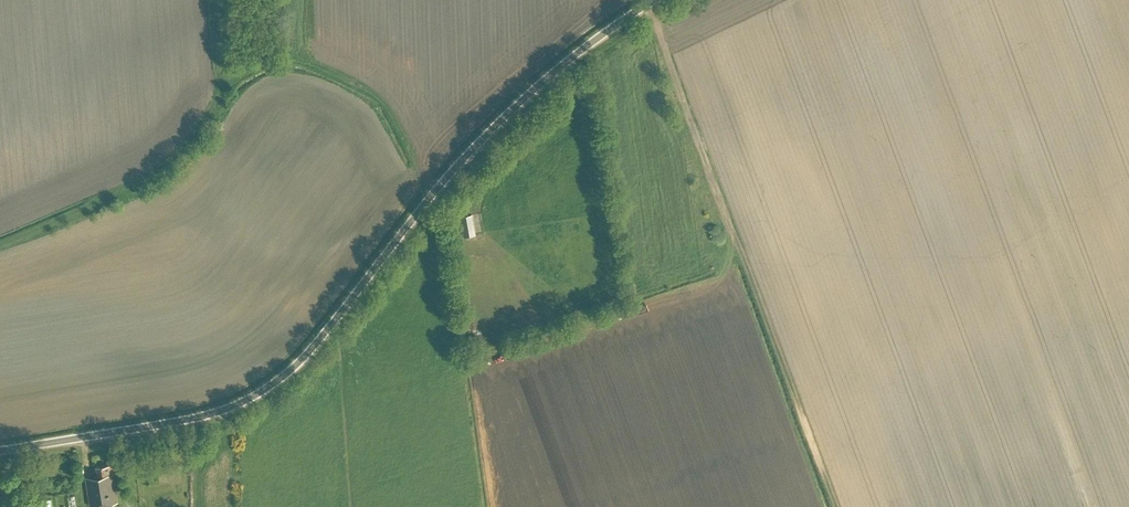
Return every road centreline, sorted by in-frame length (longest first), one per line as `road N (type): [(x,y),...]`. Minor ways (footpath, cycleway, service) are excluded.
road 1 (unclassified): [(0,450),(195,417),(266,387),(310,350),(480,139),(651,0)]
road 2 (track): [(0,246),(160,172),(235,81),(280,59),(308,63),(378,96),(434,192)]
road 3 (track): [(830,506),(651,0)]

